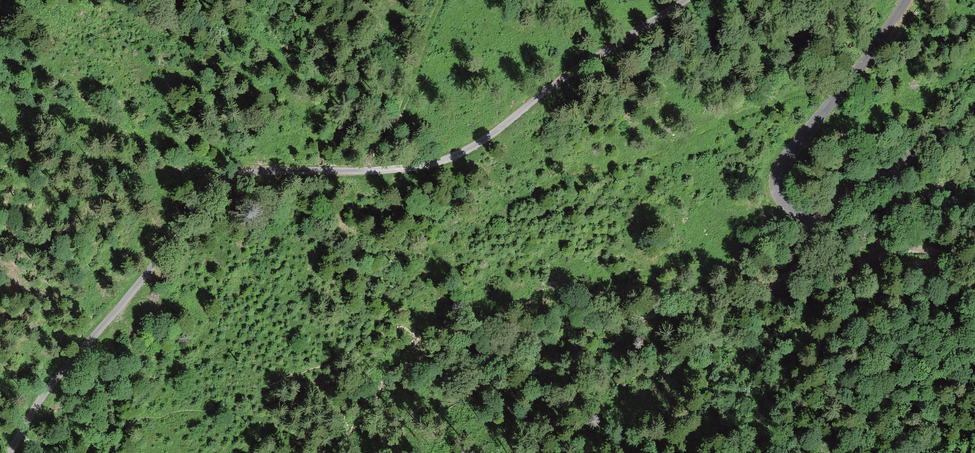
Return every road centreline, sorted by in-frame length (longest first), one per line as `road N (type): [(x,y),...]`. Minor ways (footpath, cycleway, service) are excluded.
road 1 (unclassified): [(686,0),(452,157),(397,170),(263,171),(222,183),(53,381),(10,452)]
road 2 (unclassified): [(974,115),(829,210),(802,212),(778,194),(783,163),(906,0)]
road 3 (track): [(814,214),(818,246),(833,259),(926,252),(974,273)]
road 4 (track): [(362,171),(401,117),(444,0)]

